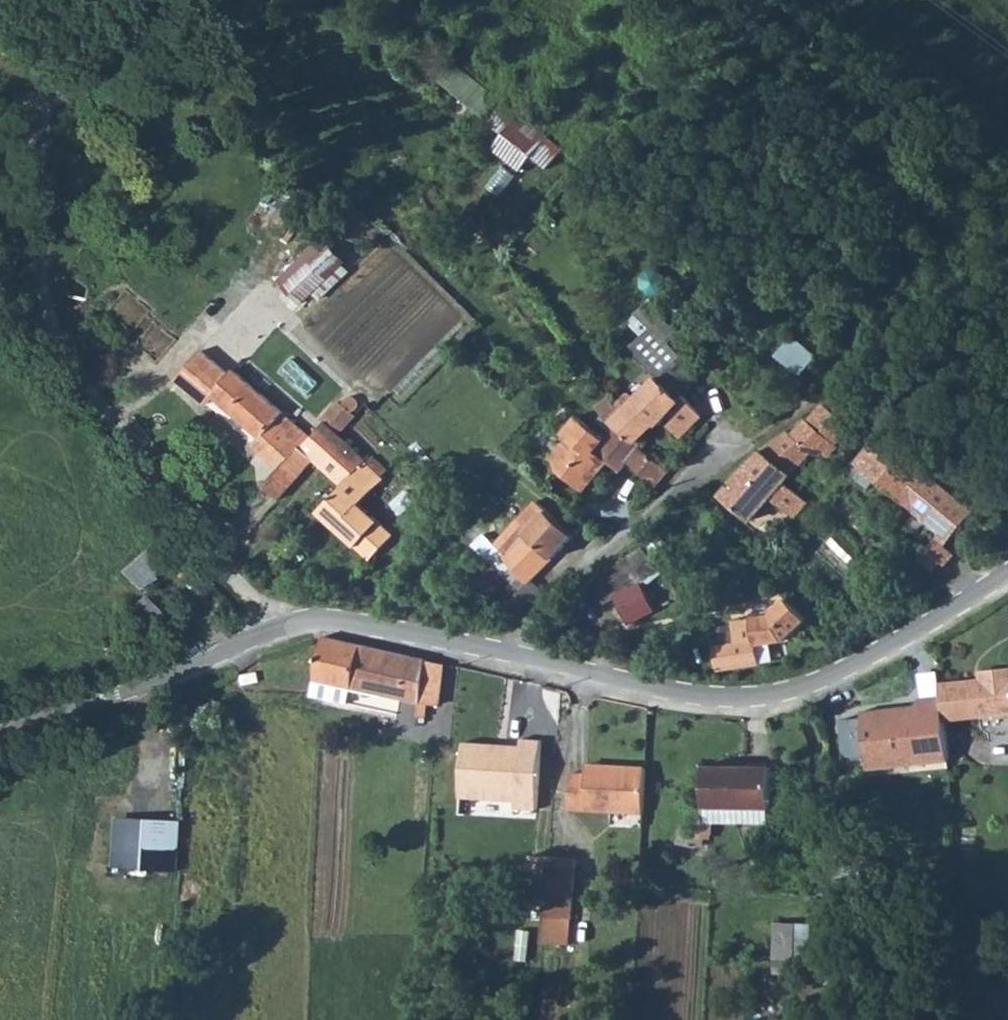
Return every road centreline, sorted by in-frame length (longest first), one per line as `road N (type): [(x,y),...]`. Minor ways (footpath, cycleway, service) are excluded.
road 1 (track): [(261,634),(215,553),(60,352),(38,271),(41,140),(89,61)]
road 2 (unclassified): [(504,654),(660,691),(760,699),(861,667),(1007,572)]
road 3 (unclassified): [(0,735),(195,669),(261,634),(350,622),(504,654)]
road 4 (residential): [(504,654),(582,567),(724,447)]

